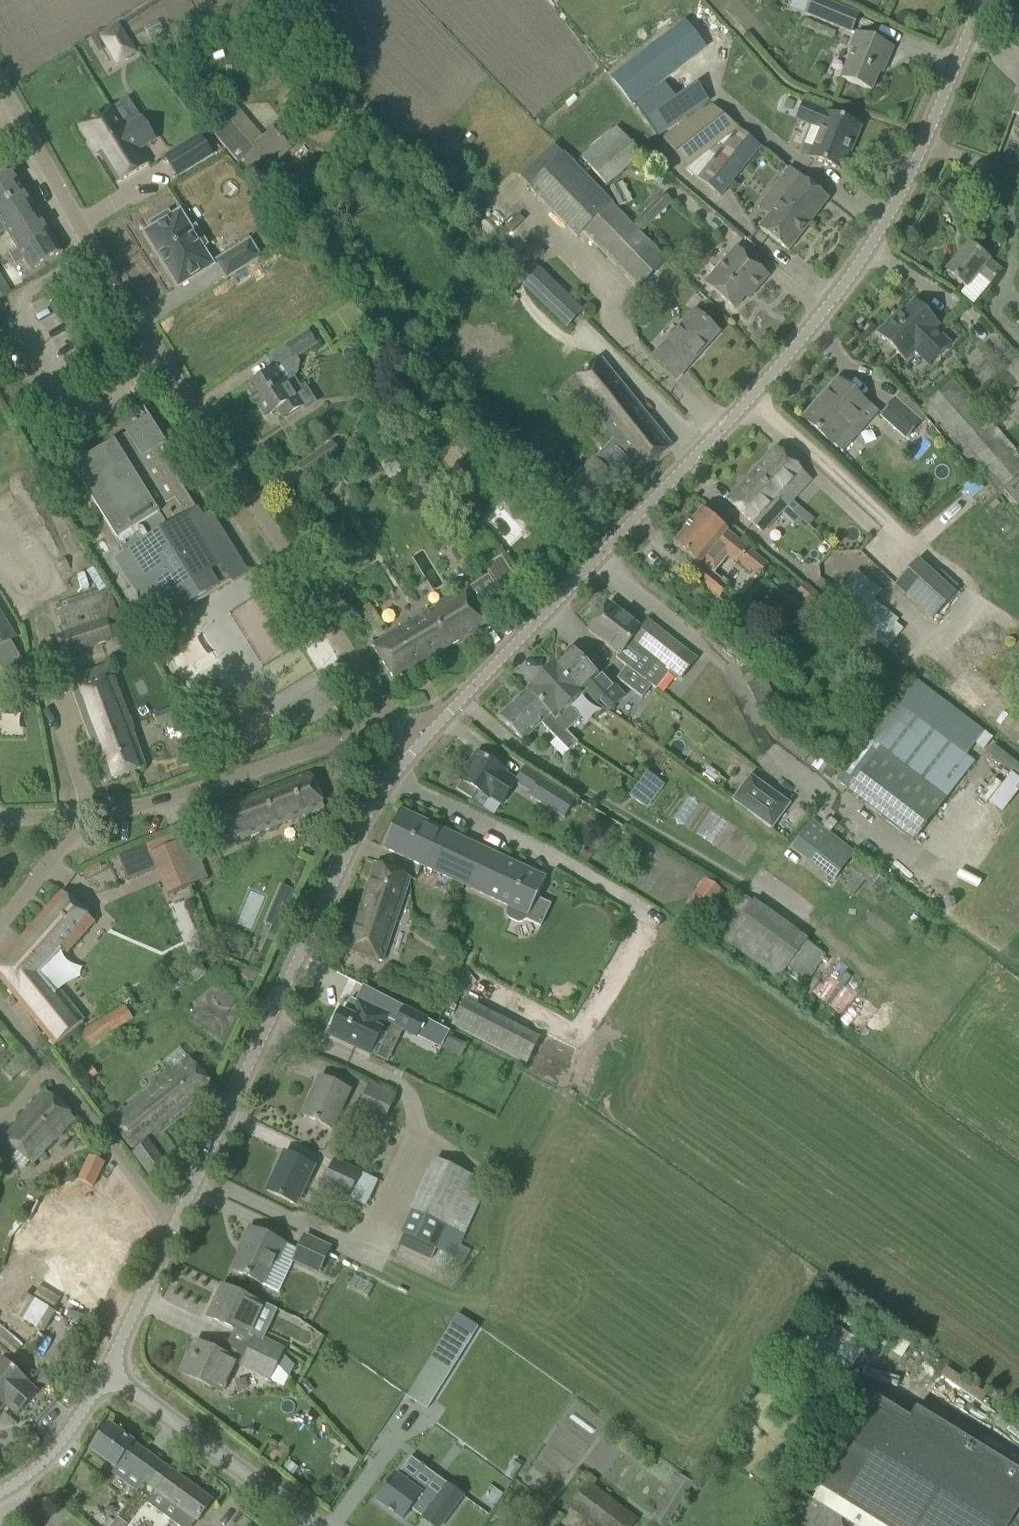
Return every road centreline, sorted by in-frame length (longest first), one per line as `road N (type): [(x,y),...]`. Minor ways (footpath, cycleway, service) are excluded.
road 1 (residential): [(423,733),(749,407),(858,272),(913,168),(980,0)]
road 2 (residential): [(397,719),(378,701),(67,205),(0,84)]
road 3 (residential): [(170,1232),(353,839),(423,733)]
road 4 (residential): [(87,815),(180,802),(397,719)]
road 5 (residential): [(170,1232),(0,1009)]
road 6 (unclassified): [(316,1525),(109,1369)]
road 7 (residential): [(0,1494),(51,1456),(109,1369)]
road 8 (residential): [(109,1369),(170,1232)]
road 9 (residential): [(0,927),(87,815)]

